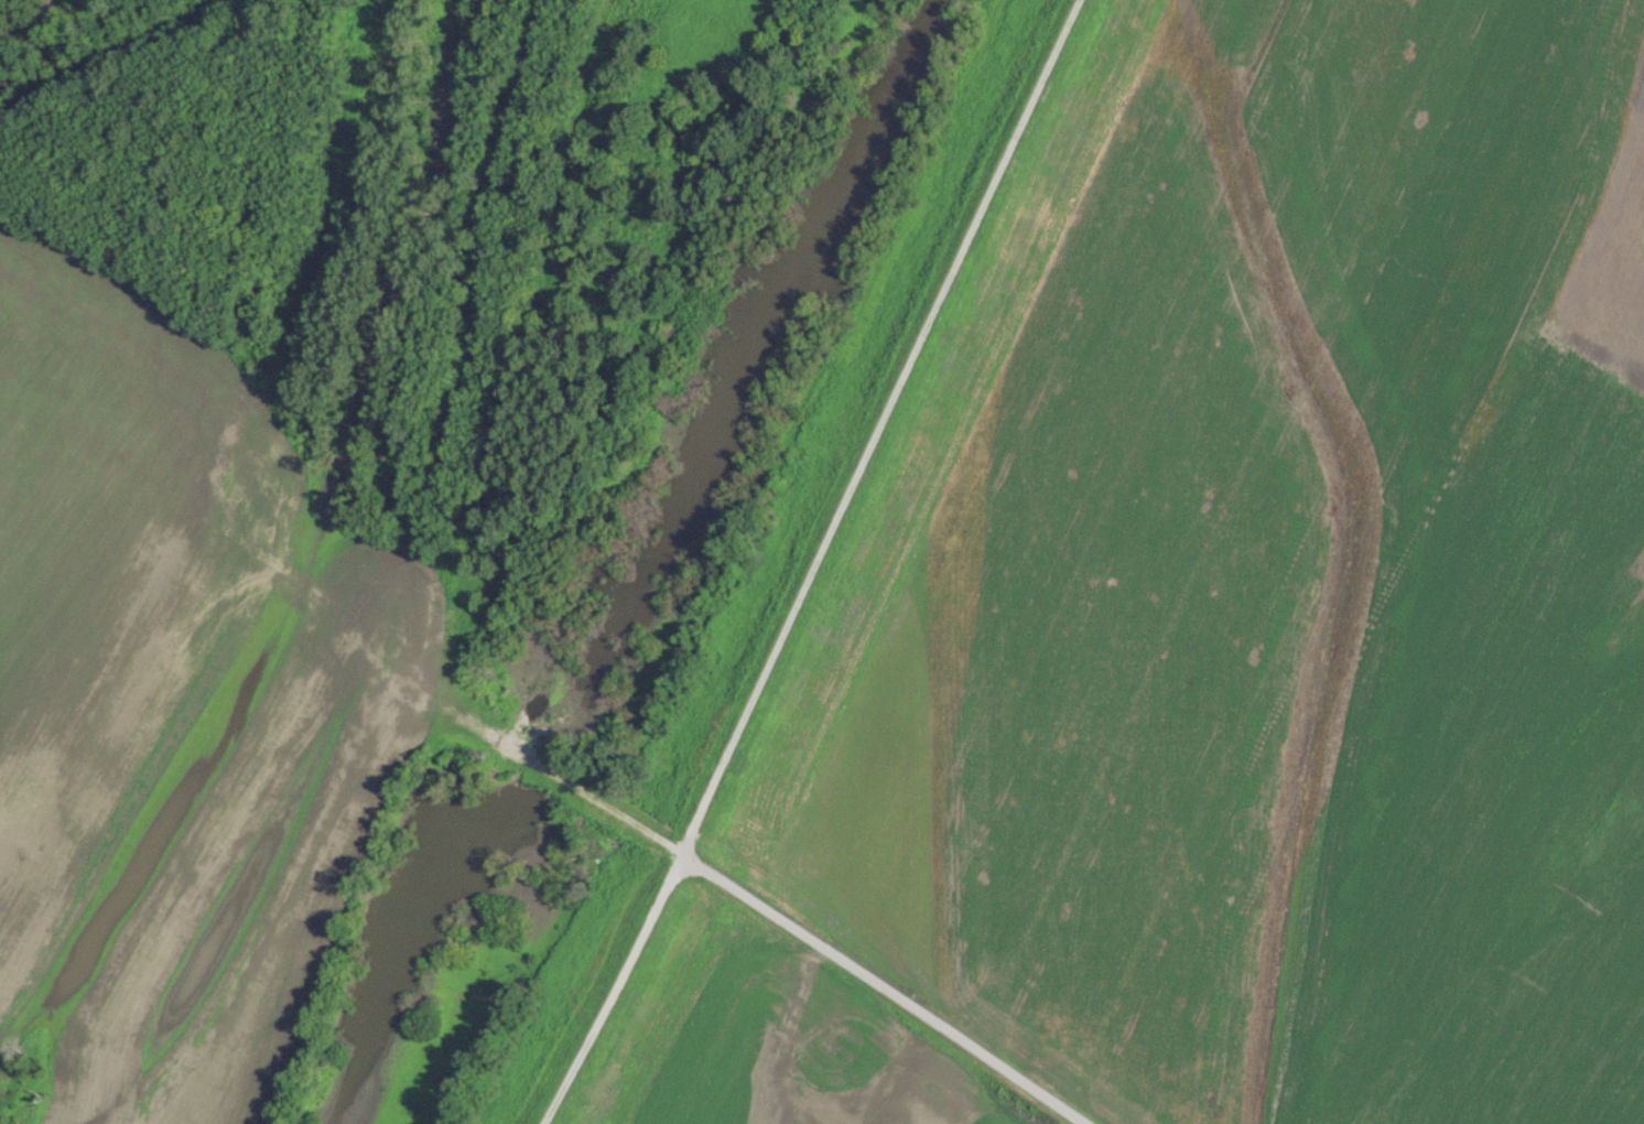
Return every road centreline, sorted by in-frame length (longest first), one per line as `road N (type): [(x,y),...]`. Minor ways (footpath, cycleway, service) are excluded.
road 1 (residential): [(1079,0),(683,856),(543,1123)]
road 2 (residential): [(683,856),(1089,1123)]

